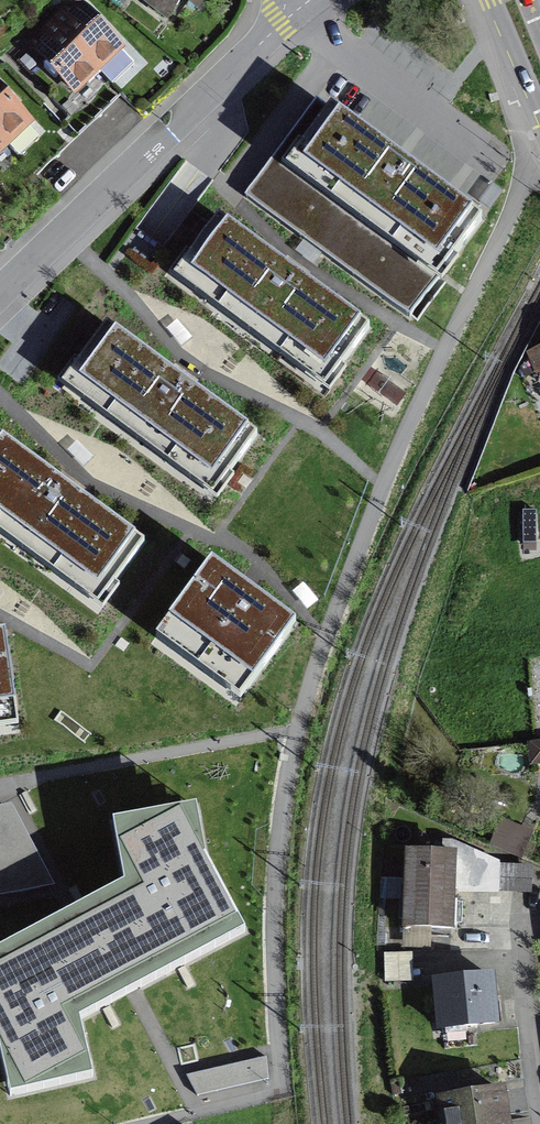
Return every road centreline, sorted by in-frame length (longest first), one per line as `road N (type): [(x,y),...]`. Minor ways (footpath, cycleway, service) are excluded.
road 1 (residential): [(309,0),(0,292)]

